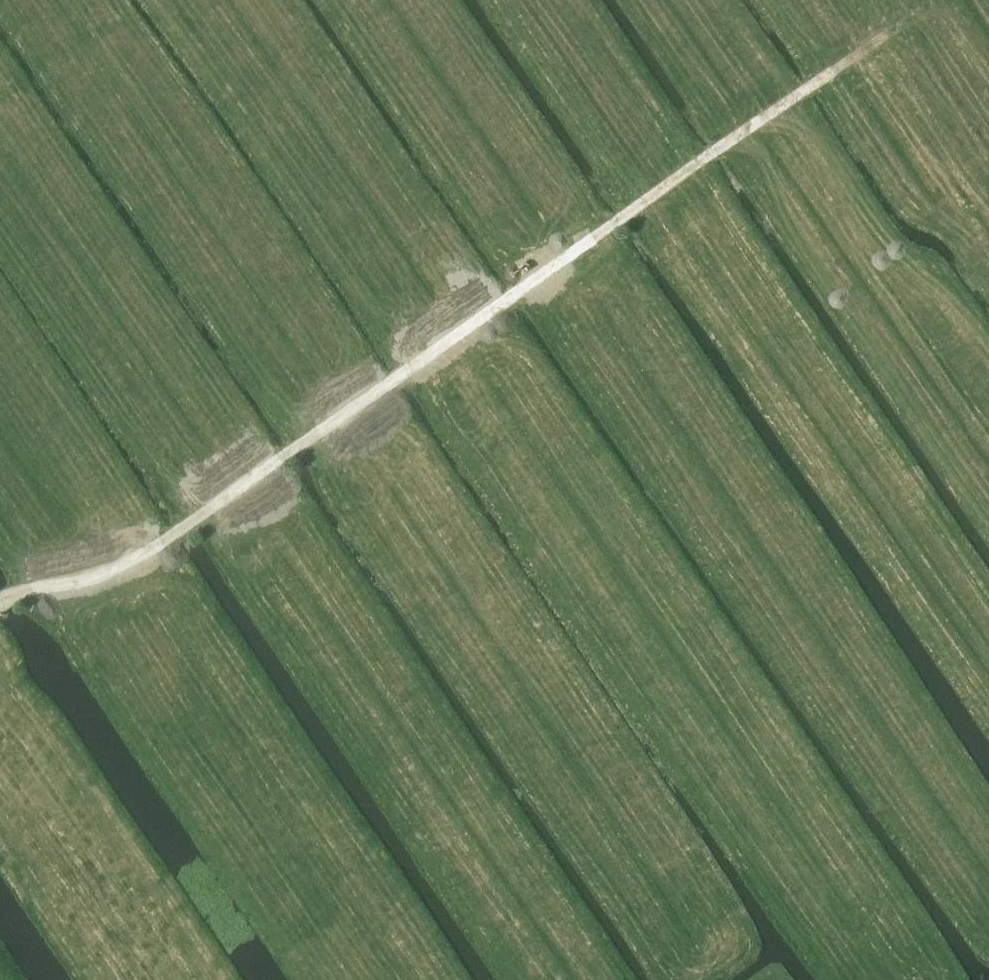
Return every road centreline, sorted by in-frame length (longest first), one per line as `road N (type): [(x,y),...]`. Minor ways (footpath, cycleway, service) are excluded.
road 1 (track): [(0,607),(29,591),(105,581),(910,21)]

